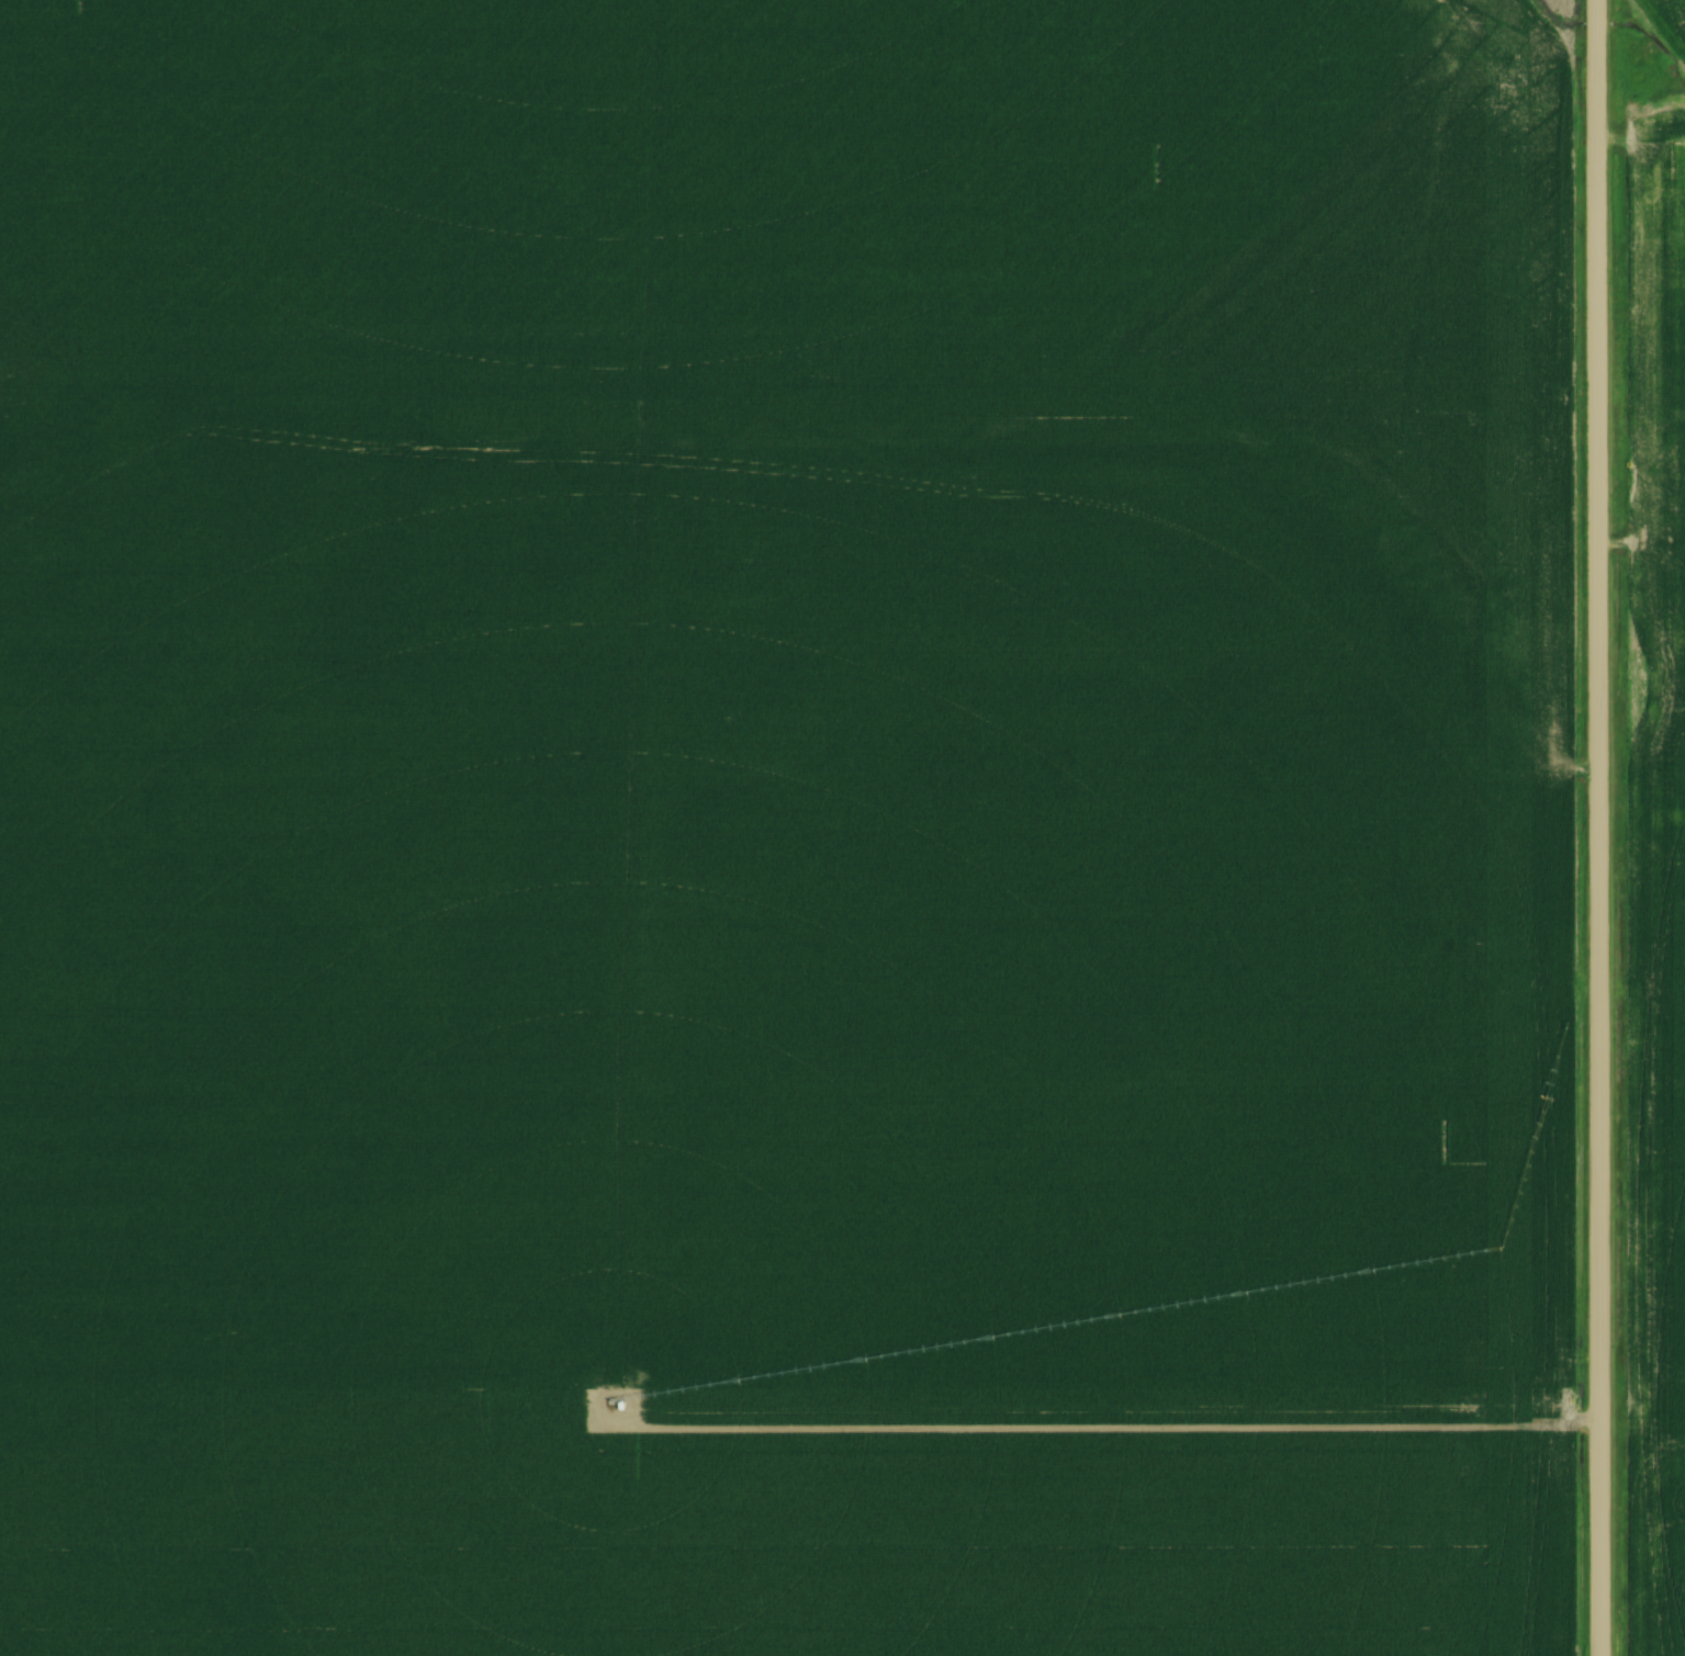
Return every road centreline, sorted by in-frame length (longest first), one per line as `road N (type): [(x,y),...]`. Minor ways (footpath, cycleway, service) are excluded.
road 1 (residential): [(1596,1655),(1593,0)]

